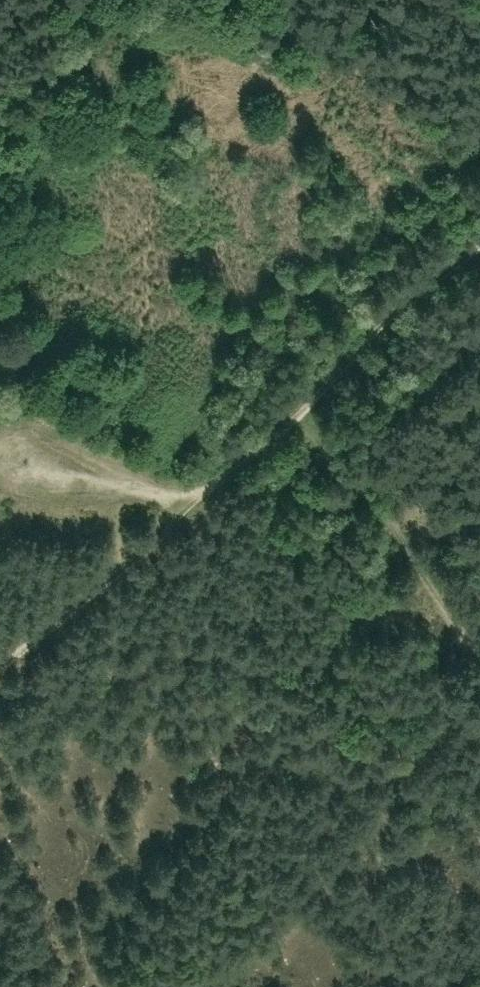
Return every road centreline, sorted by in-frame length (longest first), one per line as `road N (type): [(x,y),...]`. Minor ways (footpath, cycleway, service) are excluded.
road 1 (track): [(479,248),(252,458),(0,651)]
road 2 (track): [(291,419),(379,512),(479,689)]
road 3 (track): [(0,419),(226,479)]

